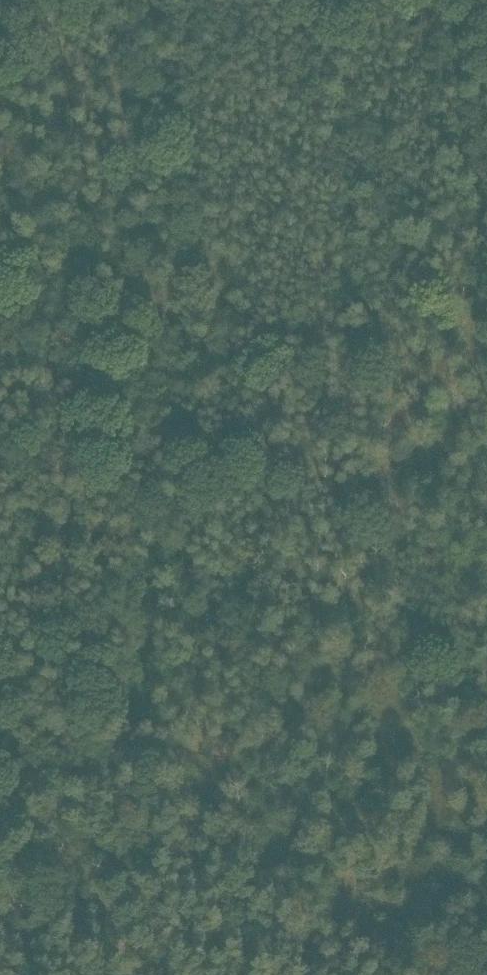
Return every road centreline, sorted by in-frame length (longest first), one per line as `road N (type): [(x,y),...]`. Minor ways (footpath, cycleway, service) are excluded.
road 1 (track): [(486,219),(390,285),(256,396),(207,421),(159,427),(51,385),(0,377)]

